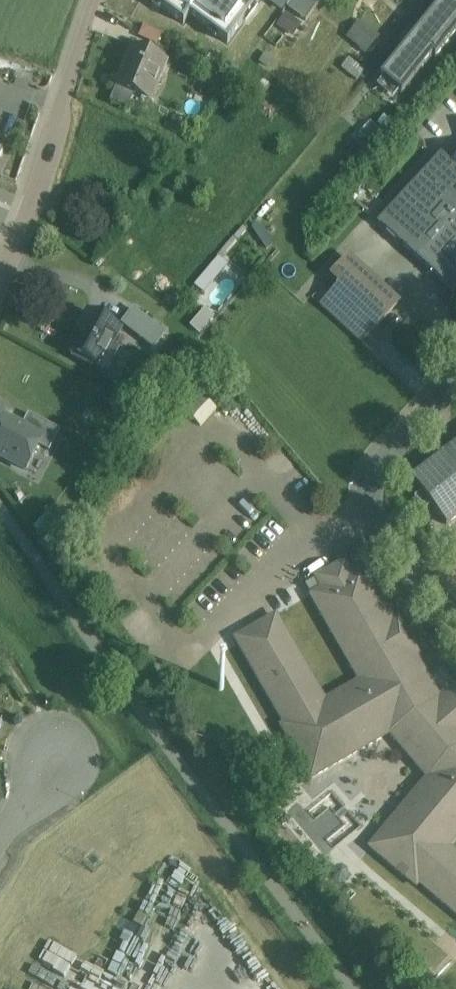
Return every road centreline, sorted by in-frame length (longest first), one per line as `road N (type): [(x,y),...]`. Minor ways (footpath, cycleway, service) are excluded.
road 1 (residential): [(98,0),(39,187),(0,279)]
road 2 (unclassified): [(455,618),(379,527),(370,486),(455,381)]

